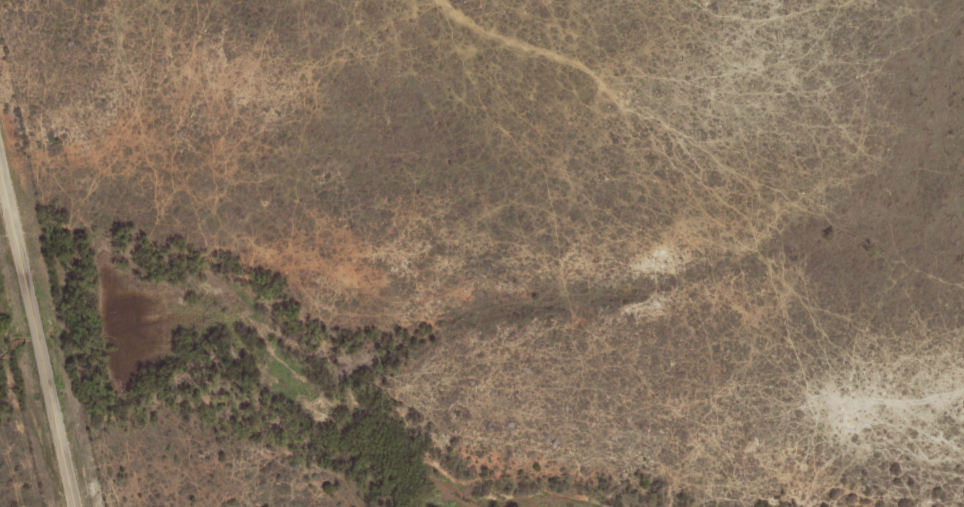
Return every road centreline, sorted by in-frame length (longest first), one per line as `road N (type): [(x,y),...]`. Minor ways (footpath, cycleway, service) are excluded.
road 1 (secondary): [(71,506),(0,188)]

